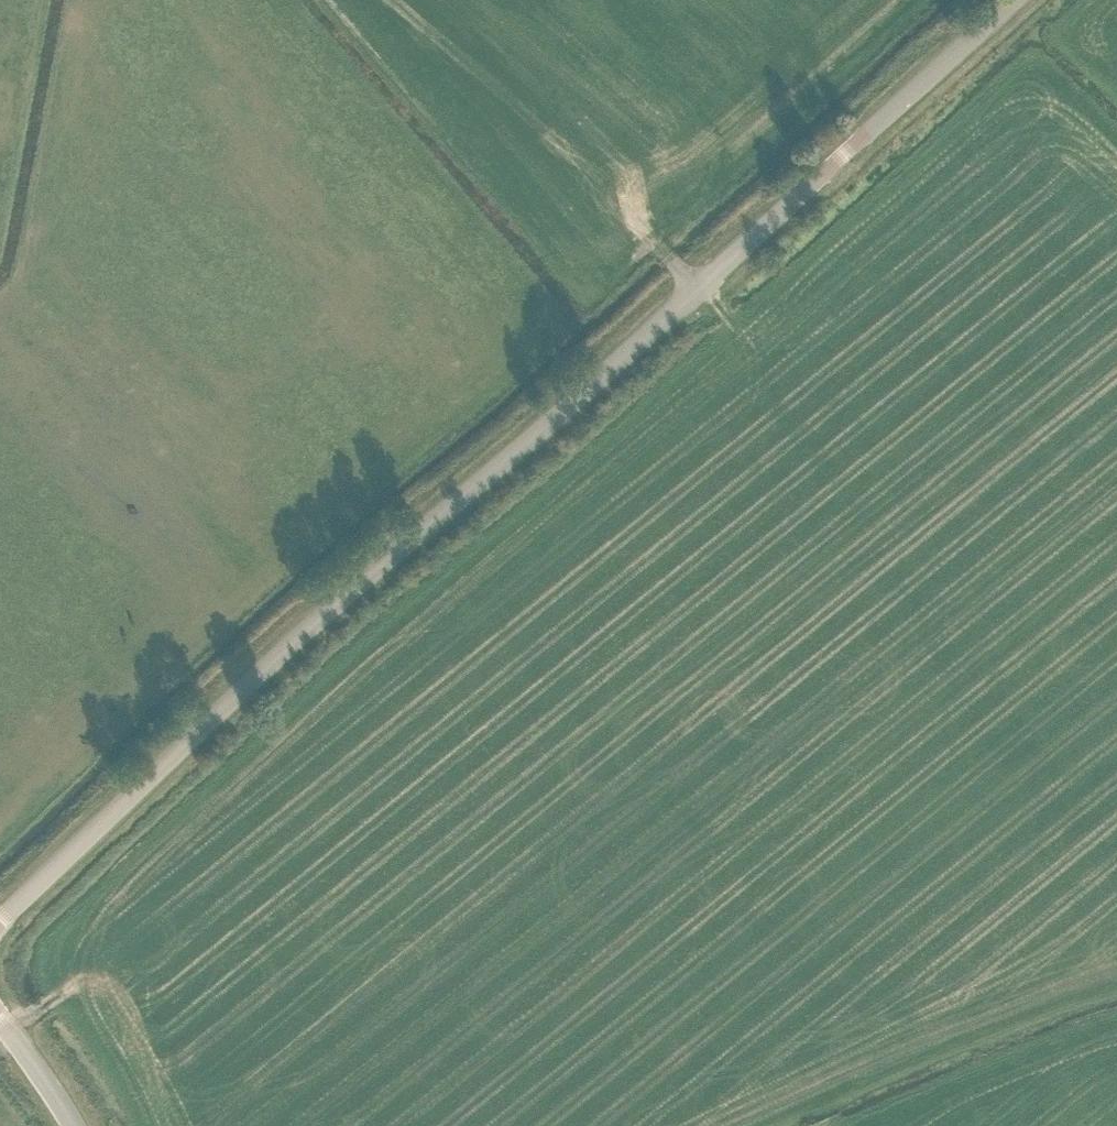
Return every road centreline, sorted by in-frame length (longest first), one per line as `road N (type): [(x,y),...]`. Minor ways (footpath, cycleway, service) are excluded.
road 1 (tertiary): [(0,920),(287,648),(1014,0)]
road 2 (tertiary): [(72,1125),(0,1021)]

